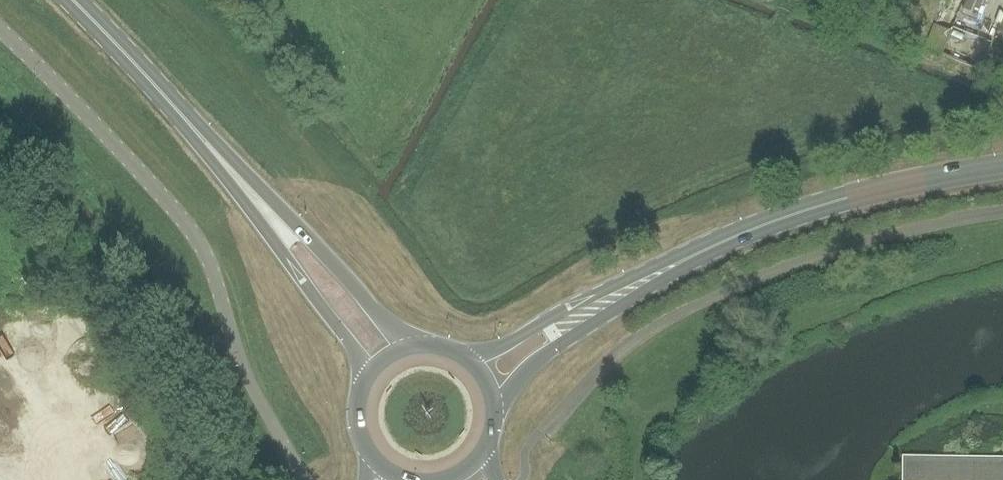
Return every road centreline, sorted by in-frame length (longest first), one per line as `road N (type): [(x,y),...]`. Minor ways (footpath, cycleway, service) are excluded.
road 1 (unclassified): [(305,479),(252,385),(202,246),(0,29)]
road 2 (secondary): [(675,266),(847,198),(1002,167)]
road 3 (primary): [(424,345),(382,321),(219,147),(207,144)]
road 4 (primary): [(207,144),(207,156),(346,339),(365,381)]
road 5 (secondary): [(495,415),(537,362),(675,266)]
road 6 (secondary): [(675,266),(659,265),(510,343),(464,357)]
road 7 (primary): [(207,144),(72,0)]

